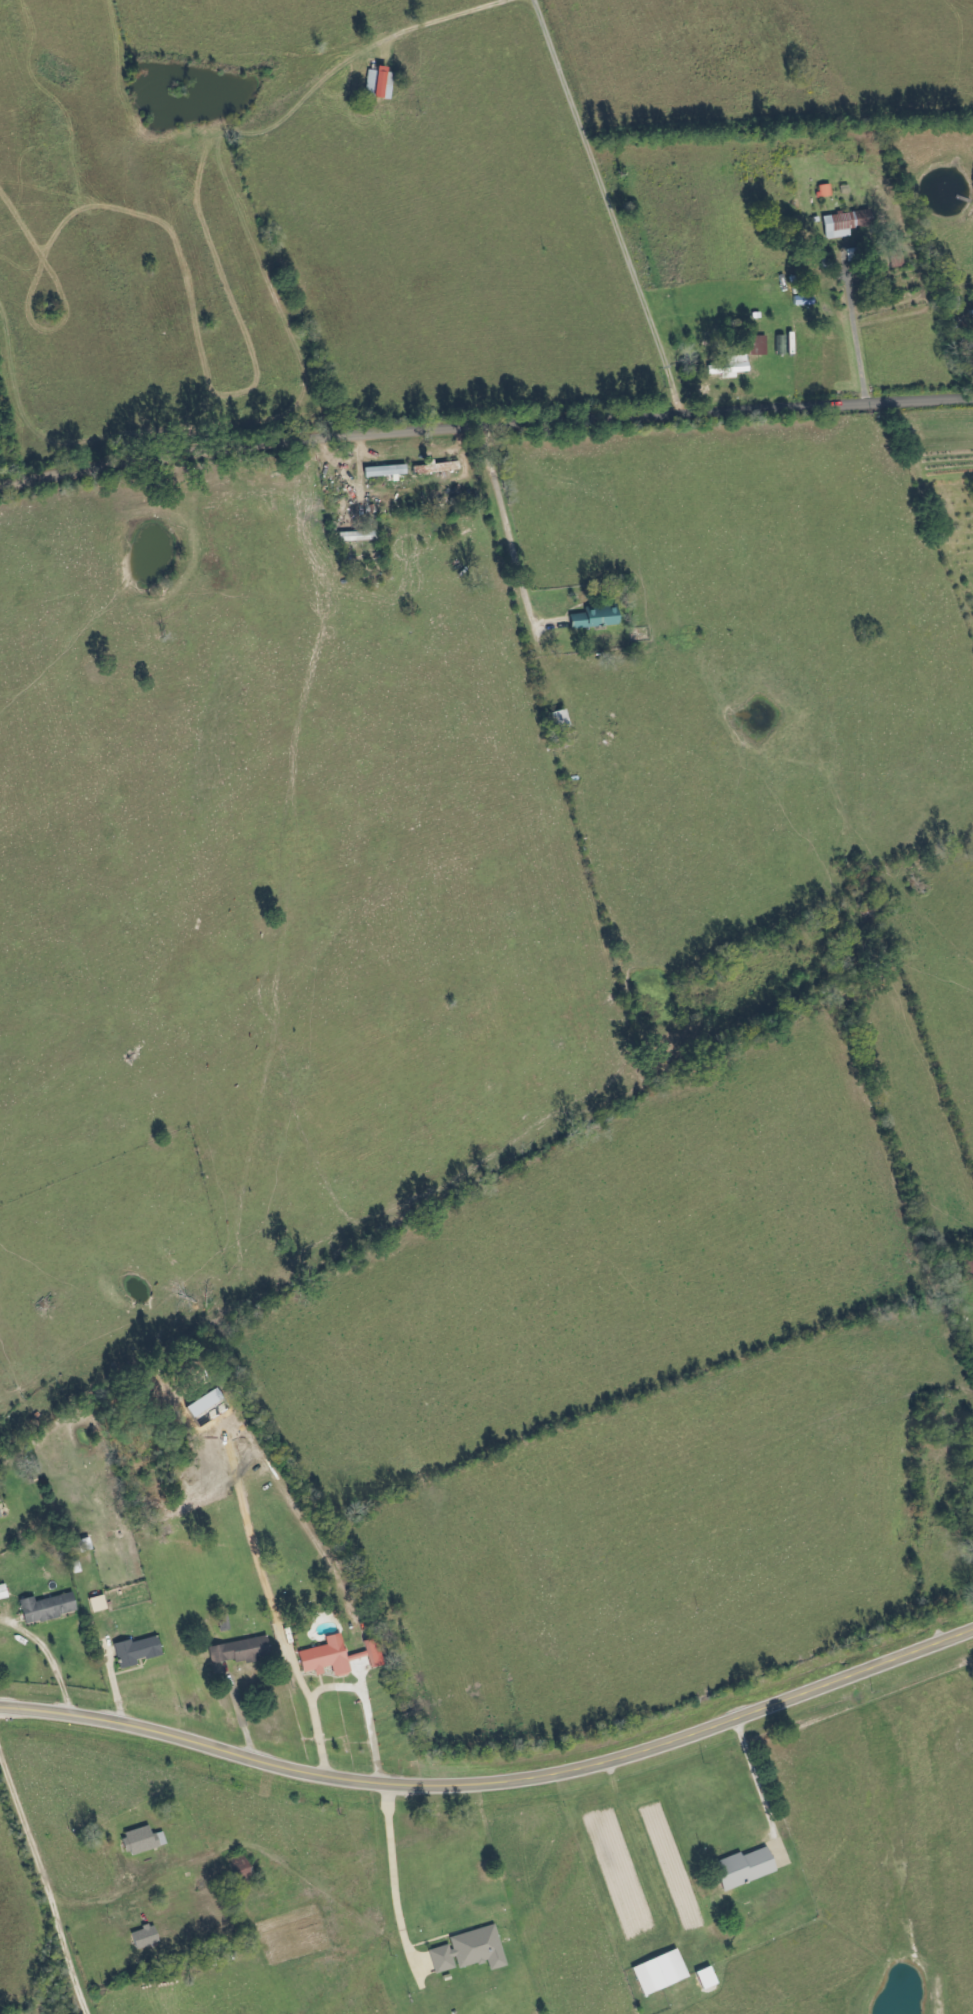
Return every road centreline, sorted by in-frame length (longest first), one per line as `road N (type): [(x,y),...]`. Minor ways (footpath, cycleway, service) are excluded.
road 1 (tertiary): [(0,1705),(118,1722),(348,1779),(465,1784),(658,1746),(972,1628)]
road 2 (residential): [(0,483),(349,433),(972,396)]

